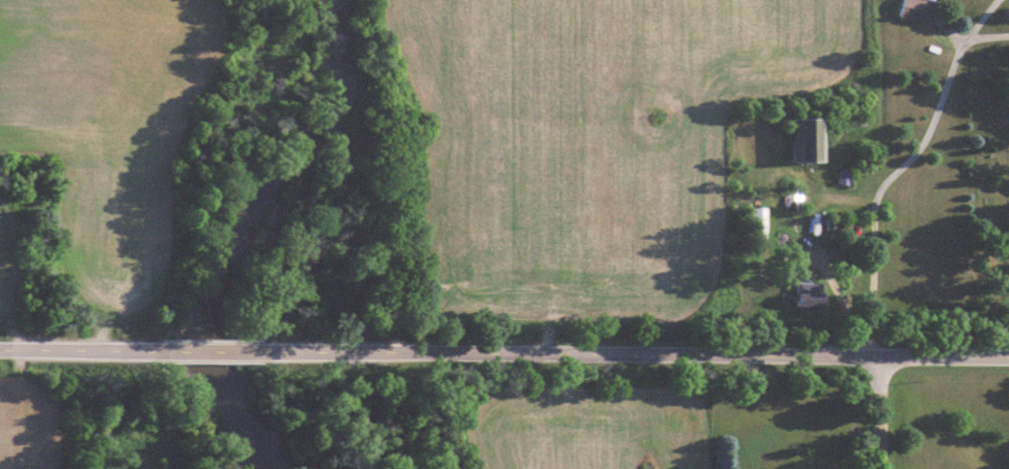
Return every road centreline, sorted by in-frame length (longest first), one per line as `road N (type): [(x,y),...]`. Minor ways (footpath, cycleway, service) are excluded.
road 1 (tertiary): [(1008,360),(304,349)]
road 2 (tertiary): [(187,349),(0,349)]

